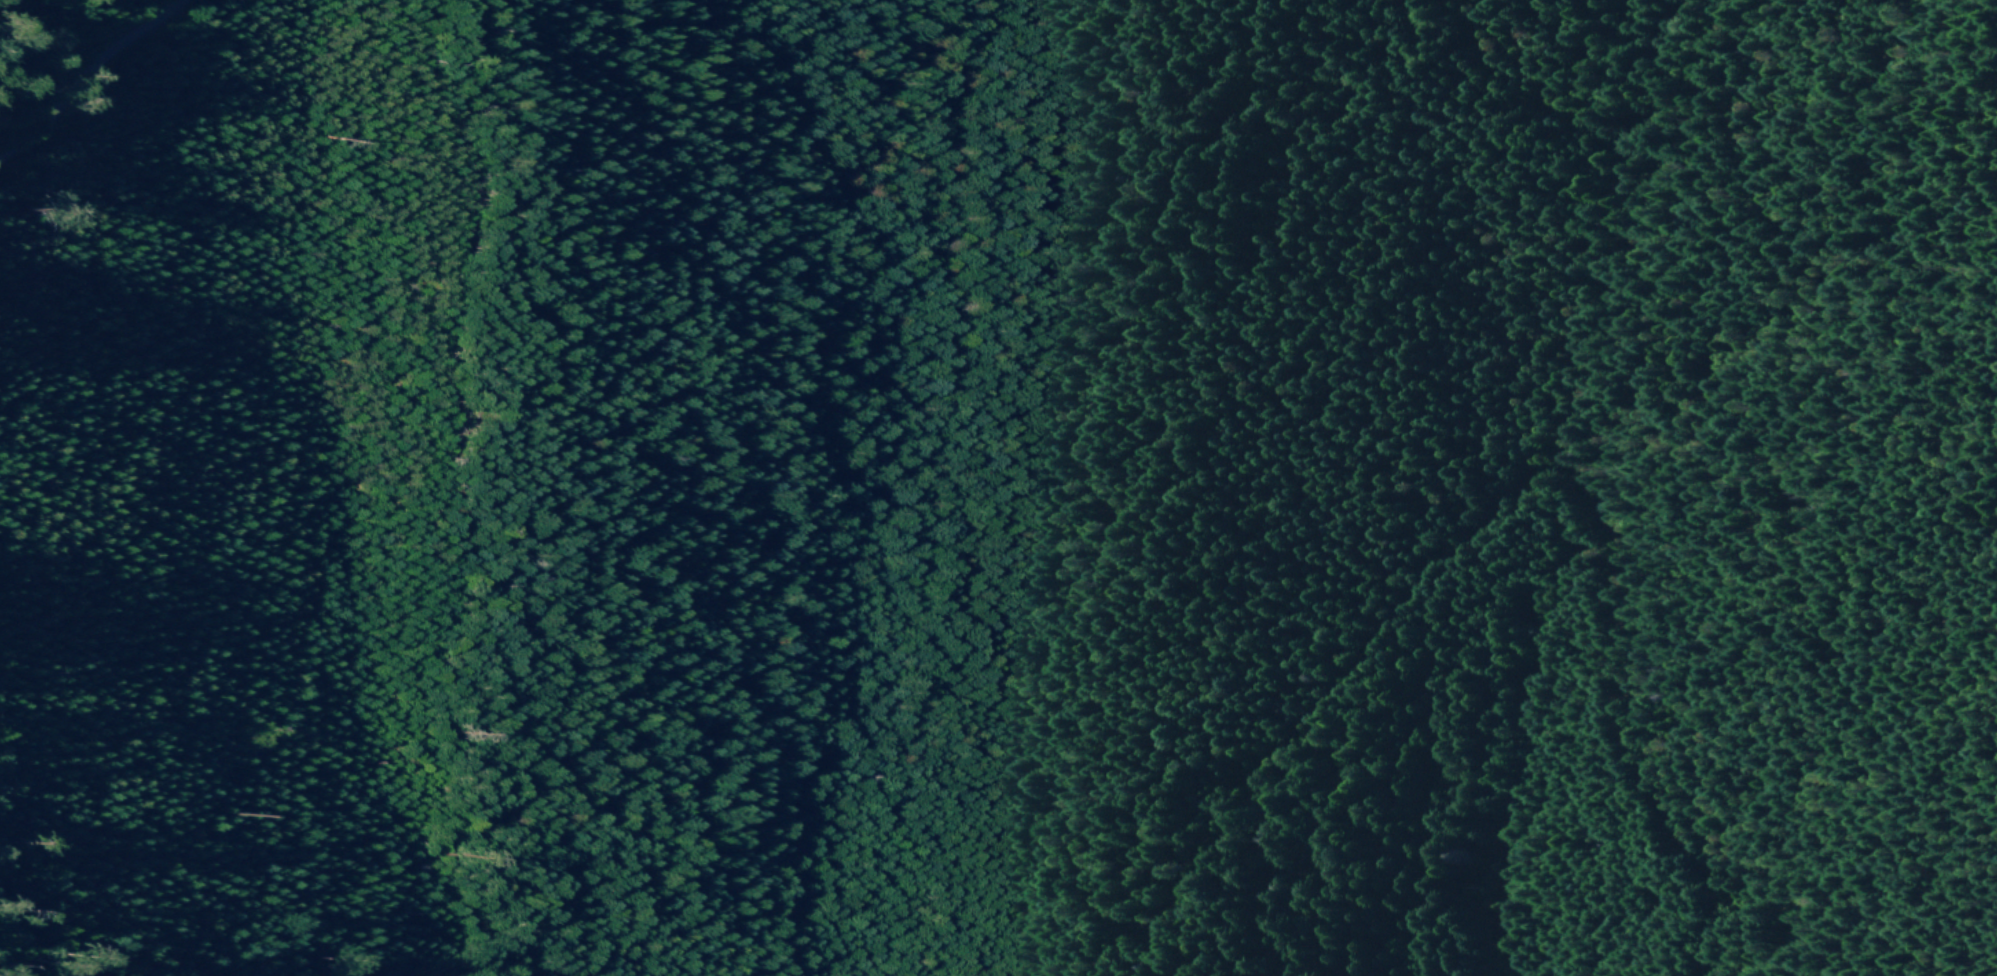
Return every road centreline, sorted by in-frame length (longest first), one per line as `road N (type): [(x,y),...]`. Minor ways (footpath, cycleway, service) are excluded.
road 1 (track): [(0,153),(83,74),(180,0)]

